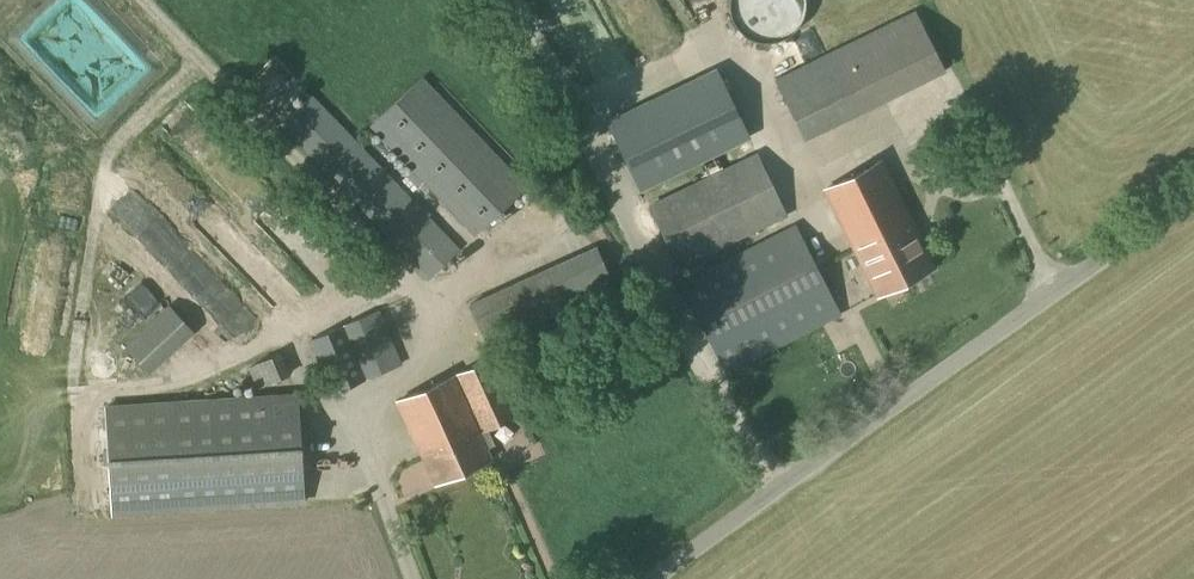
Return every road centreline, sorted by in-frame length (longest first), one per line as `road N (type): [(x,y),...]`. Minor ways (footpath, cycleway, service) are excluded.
road 1 (unclassified): [(653,578),(1193,194)]
road 2 (track): [(773,489),(581,125),(586,111),(626,86)]

